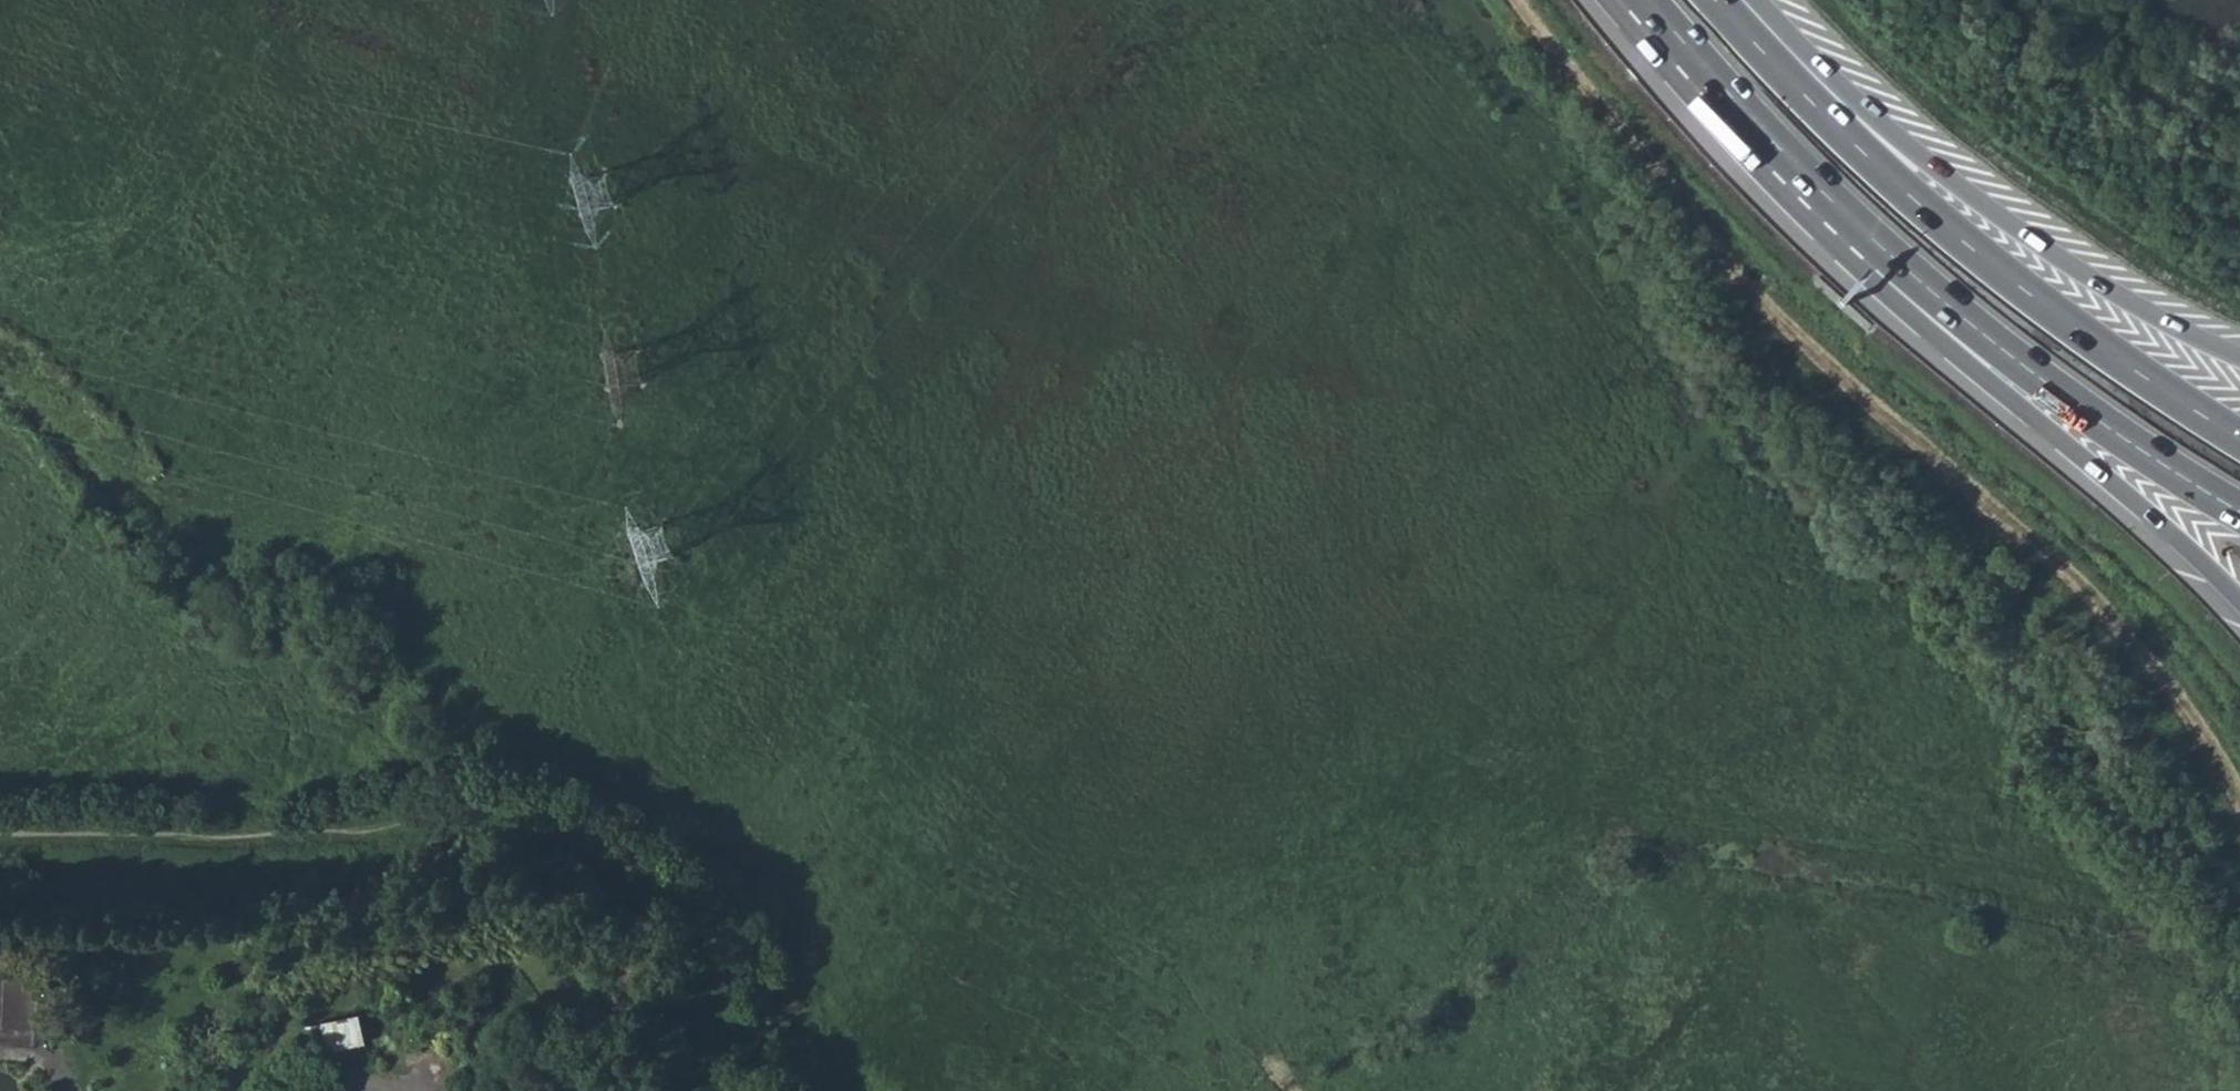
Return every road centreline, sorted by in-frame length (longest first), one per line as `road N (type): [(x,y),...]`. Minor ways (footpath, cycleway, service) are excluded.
road 1 (trunk): [(2239,440),(1968,247),(1766,56),(1722,0)]
road 2 (trunk): [(2239,355),(2055,255),(1920,158),(1757,0)]
road 3 (trunk): [(1867,252),(1887,296),(2141,507),(2239,600)]
road 4 (trunk): [(1867,252),(2147,455),(2239,513)]
road 5 (trunk): [(1633,0),(1867,252)]

